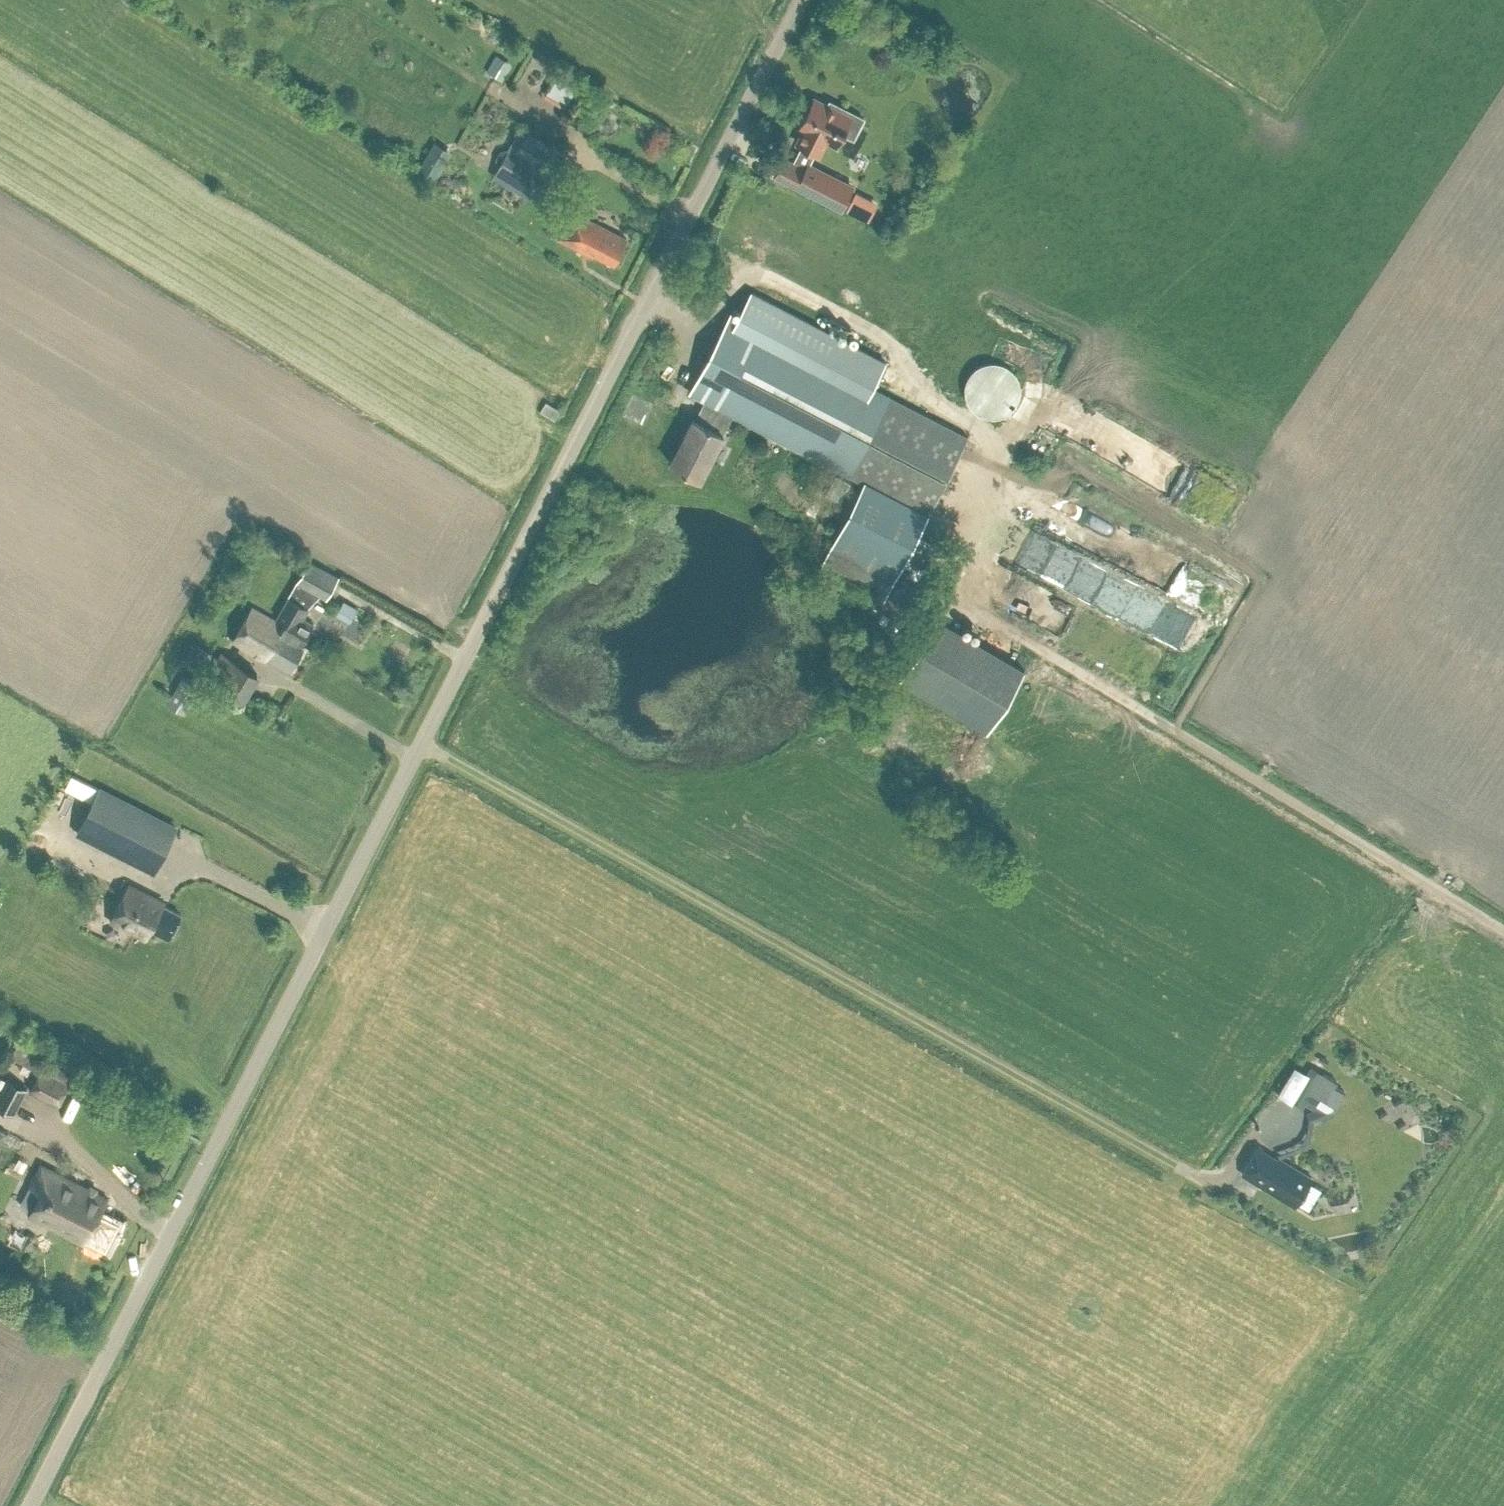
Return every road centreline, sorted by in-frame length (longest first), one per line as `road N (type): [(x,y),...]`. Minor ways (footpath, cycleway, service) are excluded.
road 1 (unclassified): [(28,1505),(799,0)]
road 2 (track): [(420,743),(1211,1179),(1228,1173)]

